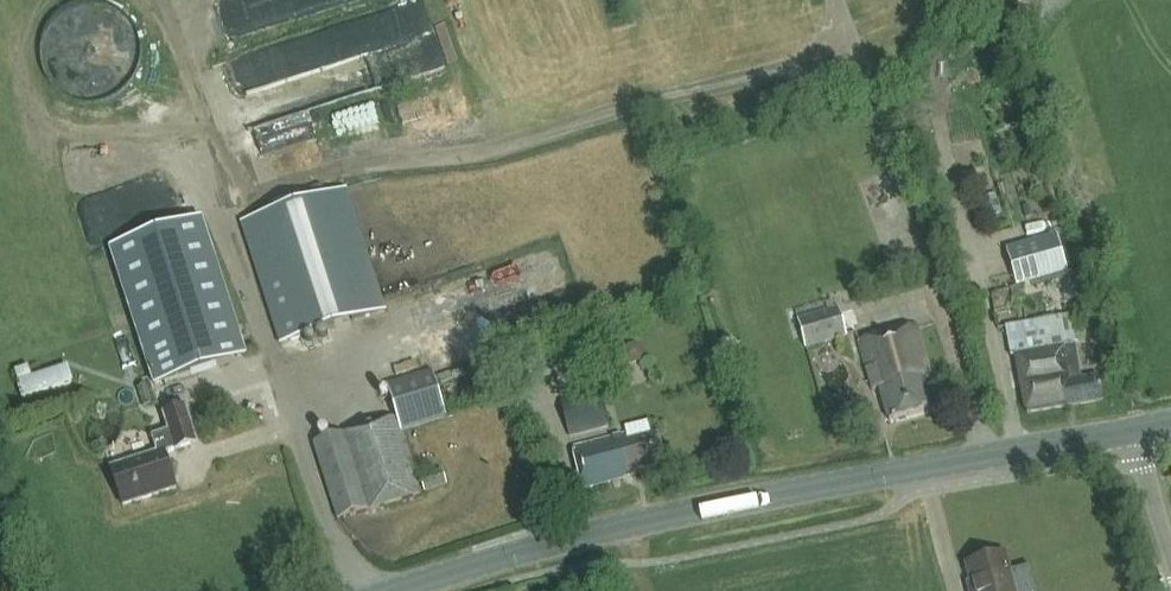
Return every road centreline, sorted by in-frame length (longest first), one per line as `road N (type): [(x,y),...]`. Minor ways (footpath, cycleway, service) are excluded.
road 1 (secondary): [(399,590),(621,528),(1132,430)]
road 2 (track): [(985,458),(842,0)]
road 3 (unclassified): [(1170,565),(1132,430)]

